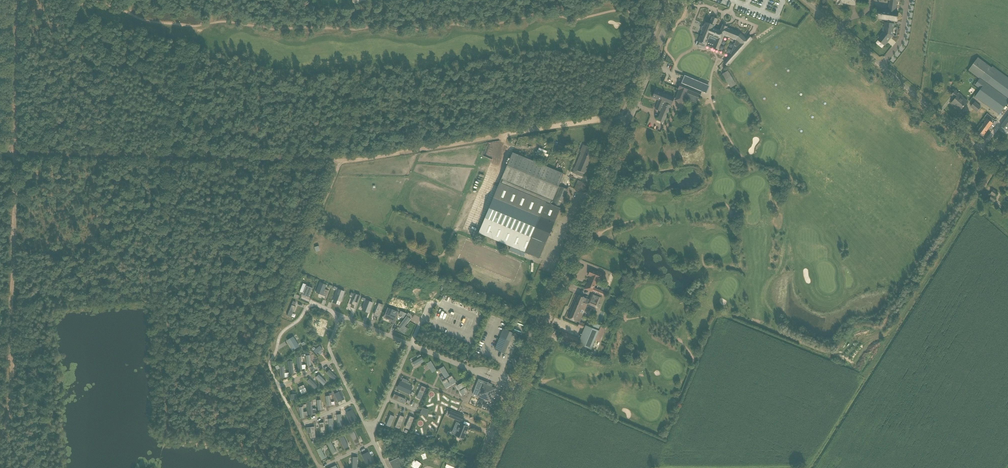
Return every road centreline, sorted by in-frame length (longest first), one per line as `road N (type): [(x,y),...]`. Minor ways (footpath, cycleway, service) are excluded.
road 1 (track): [(660,0),(624,77),(592,93),(490,94),(440,114),(281,138),(212,128),(98,45),(60,0)]
road 2 (tertiary): [(483,467),(677,0)]
road 3 (track): [(169,159),(336,162),(621,116)]
road 4 (unclassified): [(0,432),(11,356),(16,0)]
road 5 (unclassified): [(1007,174),(804,0)]
road 6 (track): [(996,164),(866,375)]
road 7 (track): [(12,154),(169,159)]
road 8 (track): [(892,332),(842,357),(779,334)]

